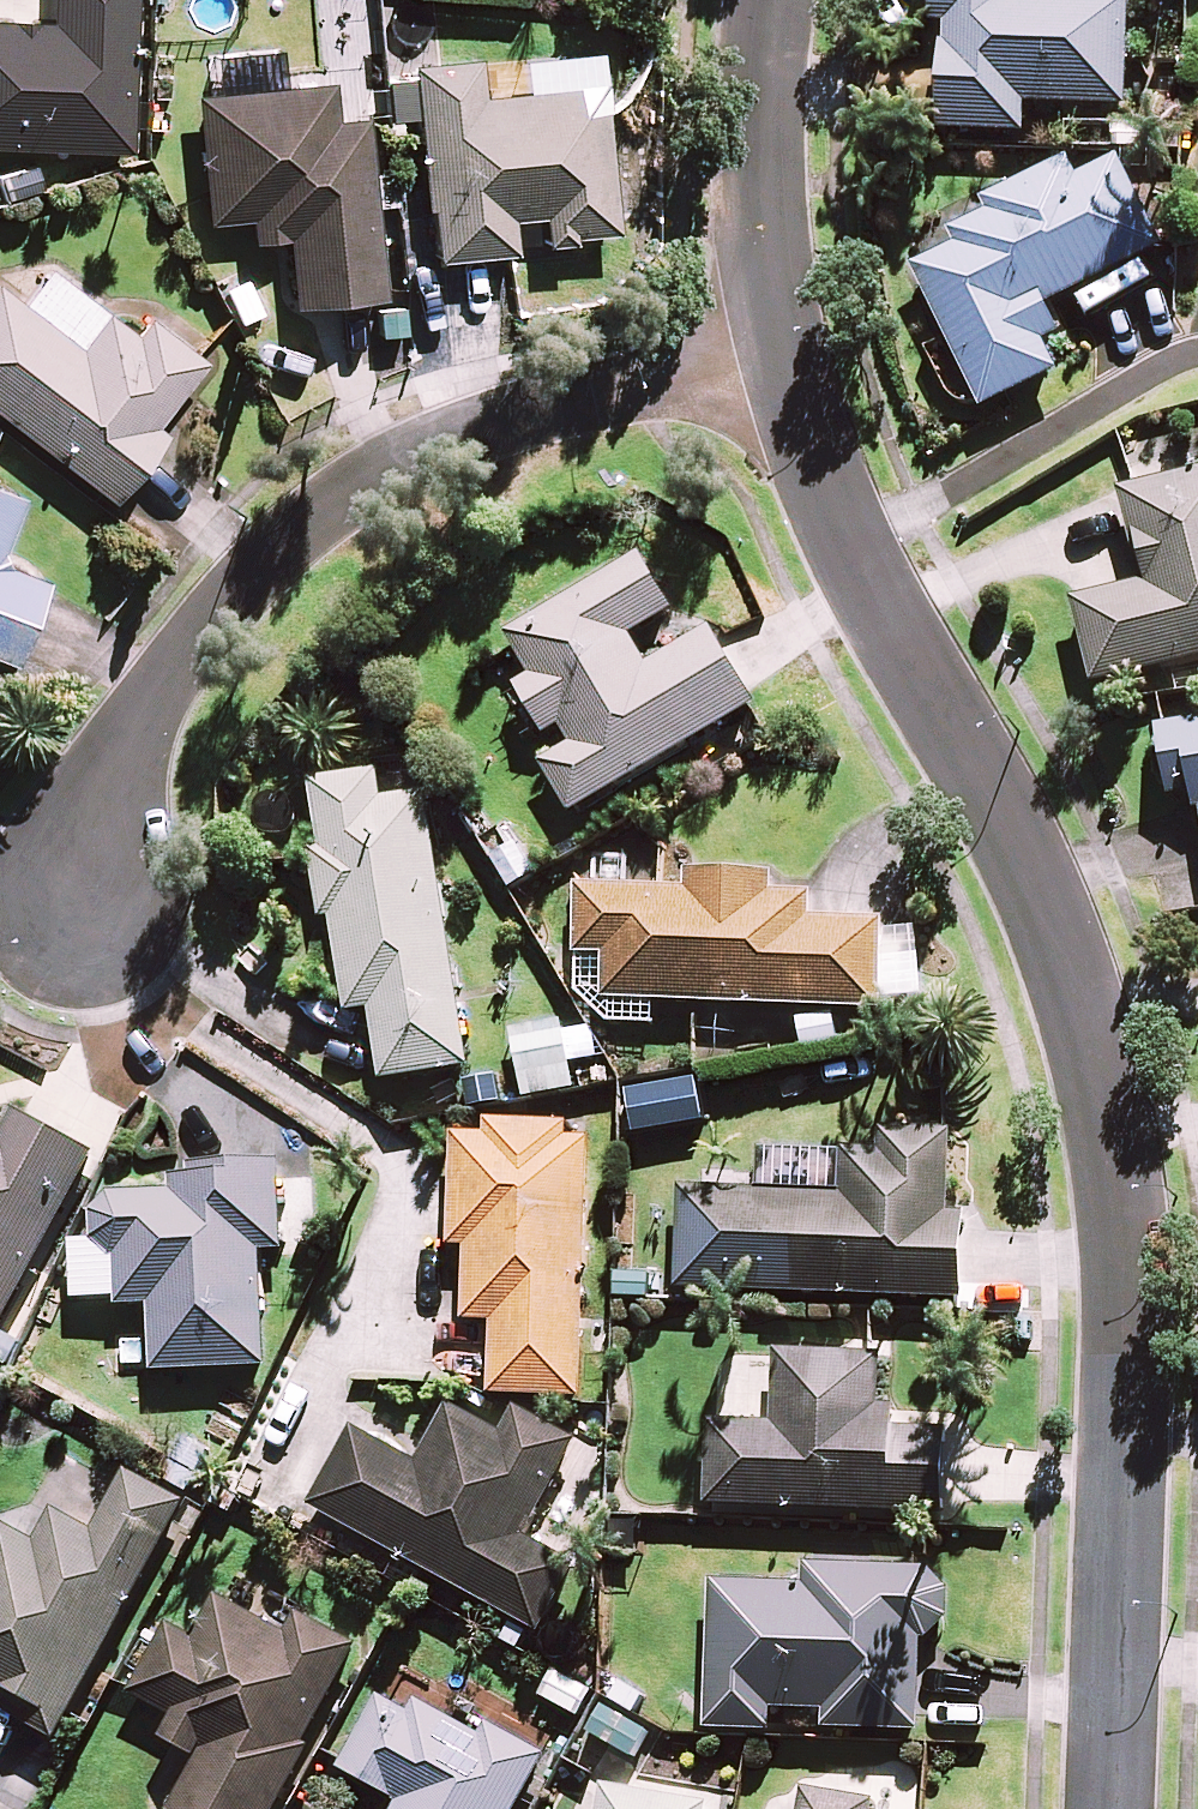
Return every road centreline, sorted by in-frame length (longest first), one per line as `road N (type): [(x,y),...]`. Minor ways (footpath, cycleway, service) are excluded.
road 1 (residential): [(1116,1808),(1136,1366),(1125,1197),(1099,1053),(1040,872),(860,544),(789,369)]
road 2 (residential): [(85,911),(111,780),(217,615),(377,469),(581,397),(789,369)]
road 3 (residential): [(789,369),(766,231),(770,0)]

